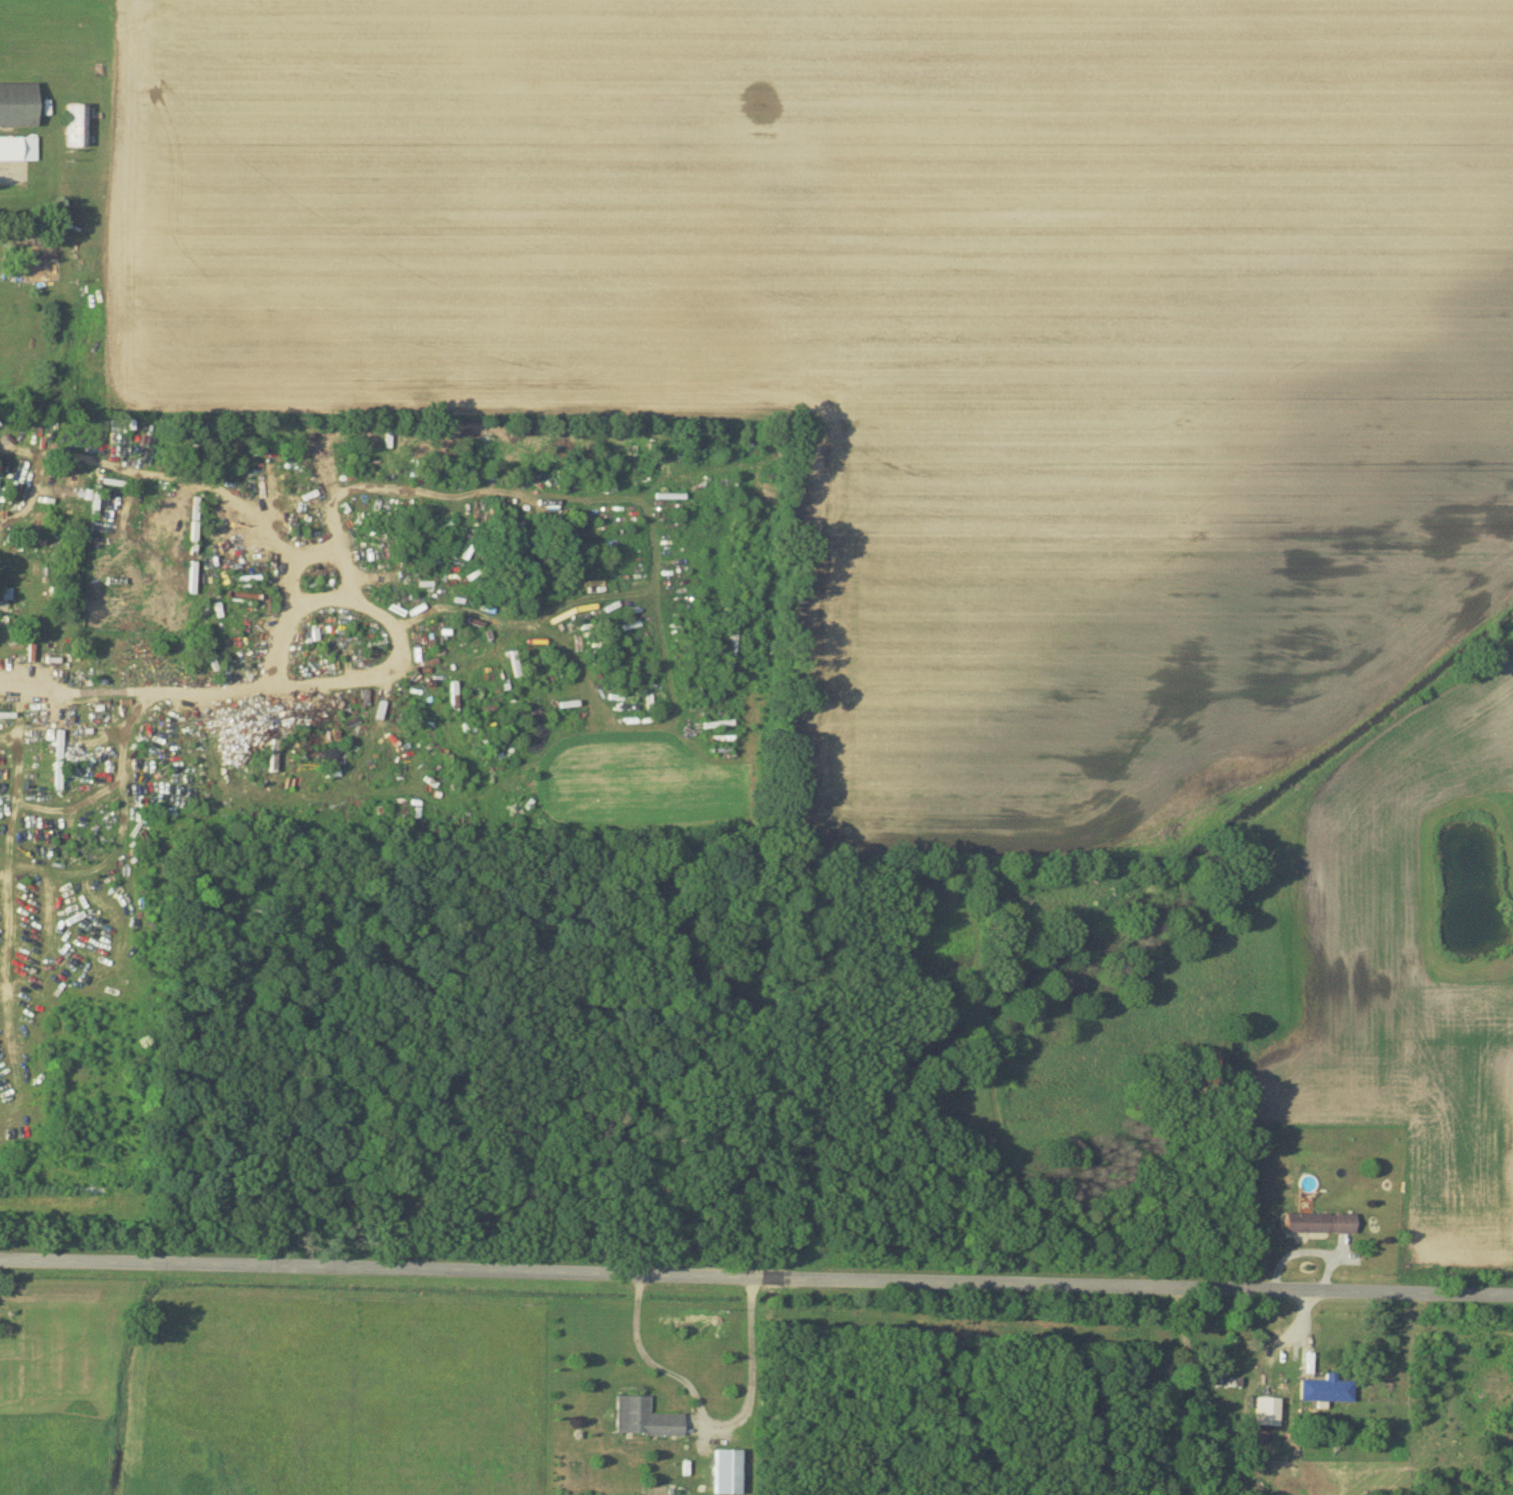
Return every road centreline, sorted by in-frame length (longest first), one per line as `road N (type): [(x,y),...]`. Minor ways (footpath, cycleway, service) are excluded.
road 1 (residential): [(1512,1294),(0,1263)]

